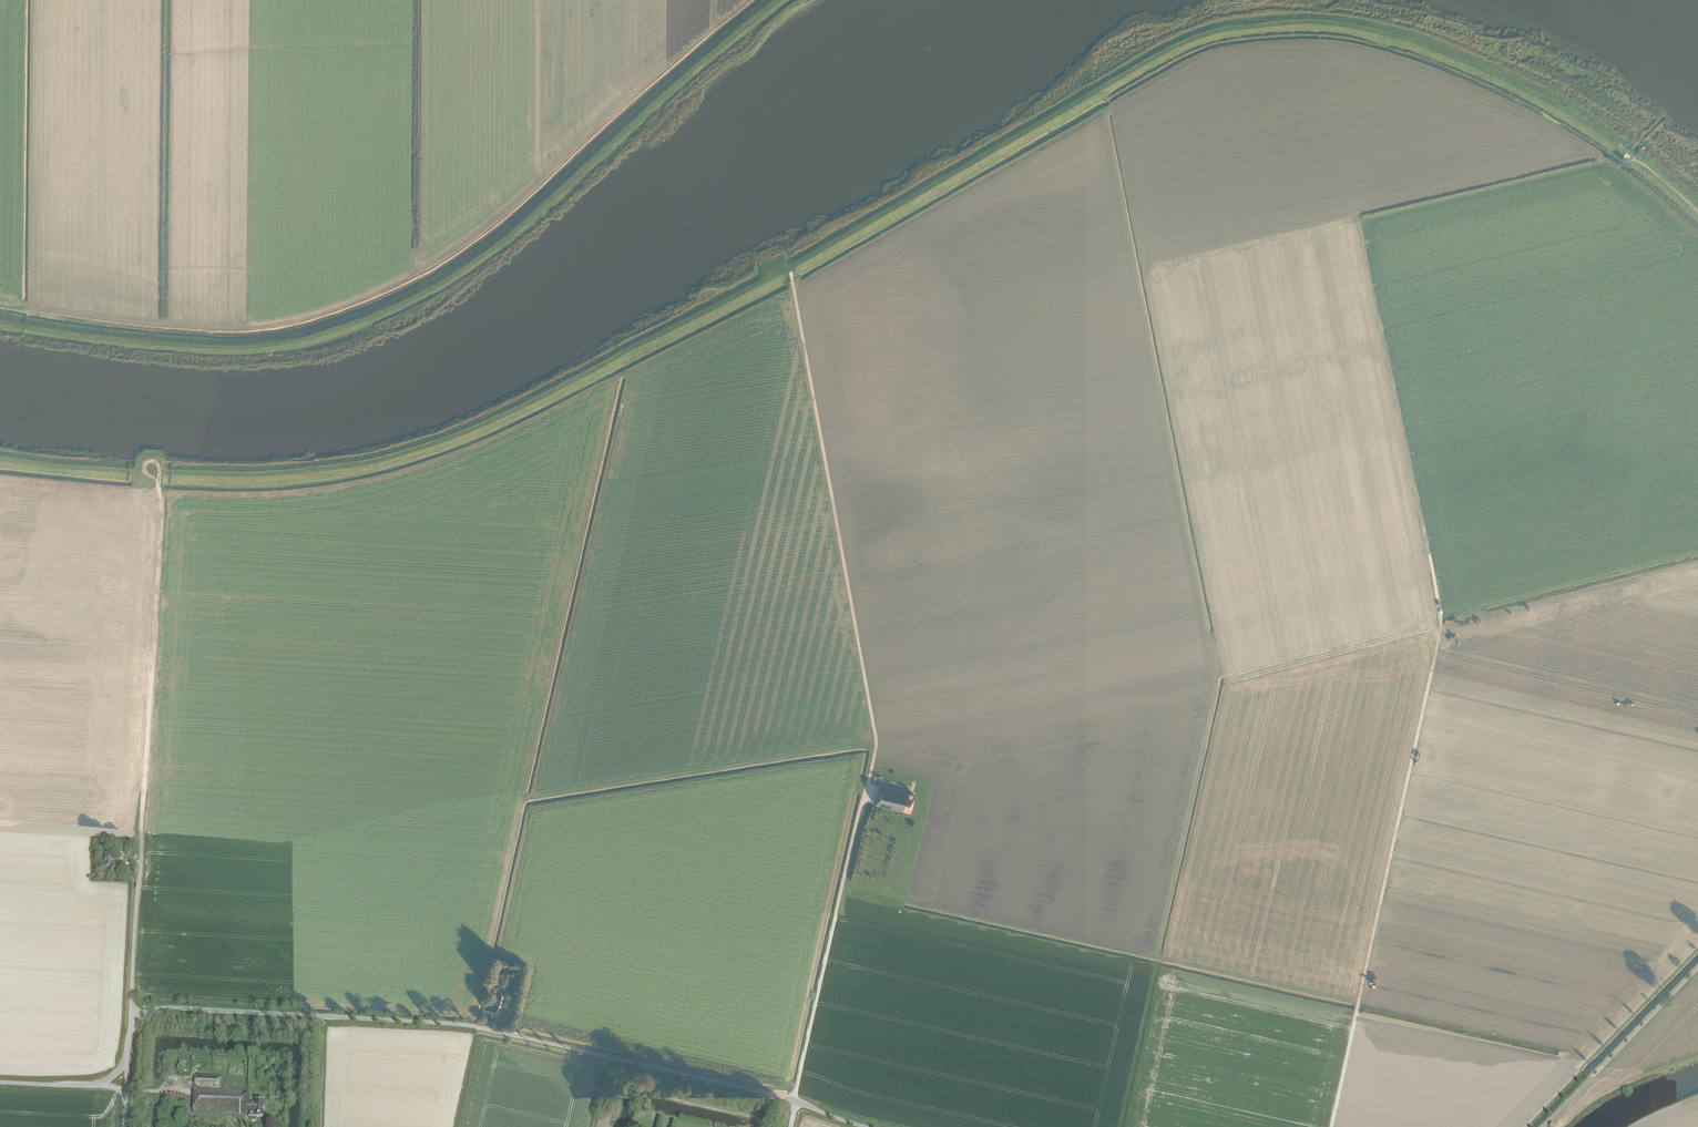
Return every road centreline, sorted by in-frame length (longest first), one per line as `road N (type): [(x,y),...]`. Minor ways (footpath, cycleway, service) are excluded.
road 1 (track): [(1332,1126),(1439,625),(1358,218)]
road 2 (unclassified): [(125,1059),(133,1026),(163,1008),(454,1024),(780,1096),(867,1126)]
road 3 (unclassified): [(1542,1126),(1697,967)]

